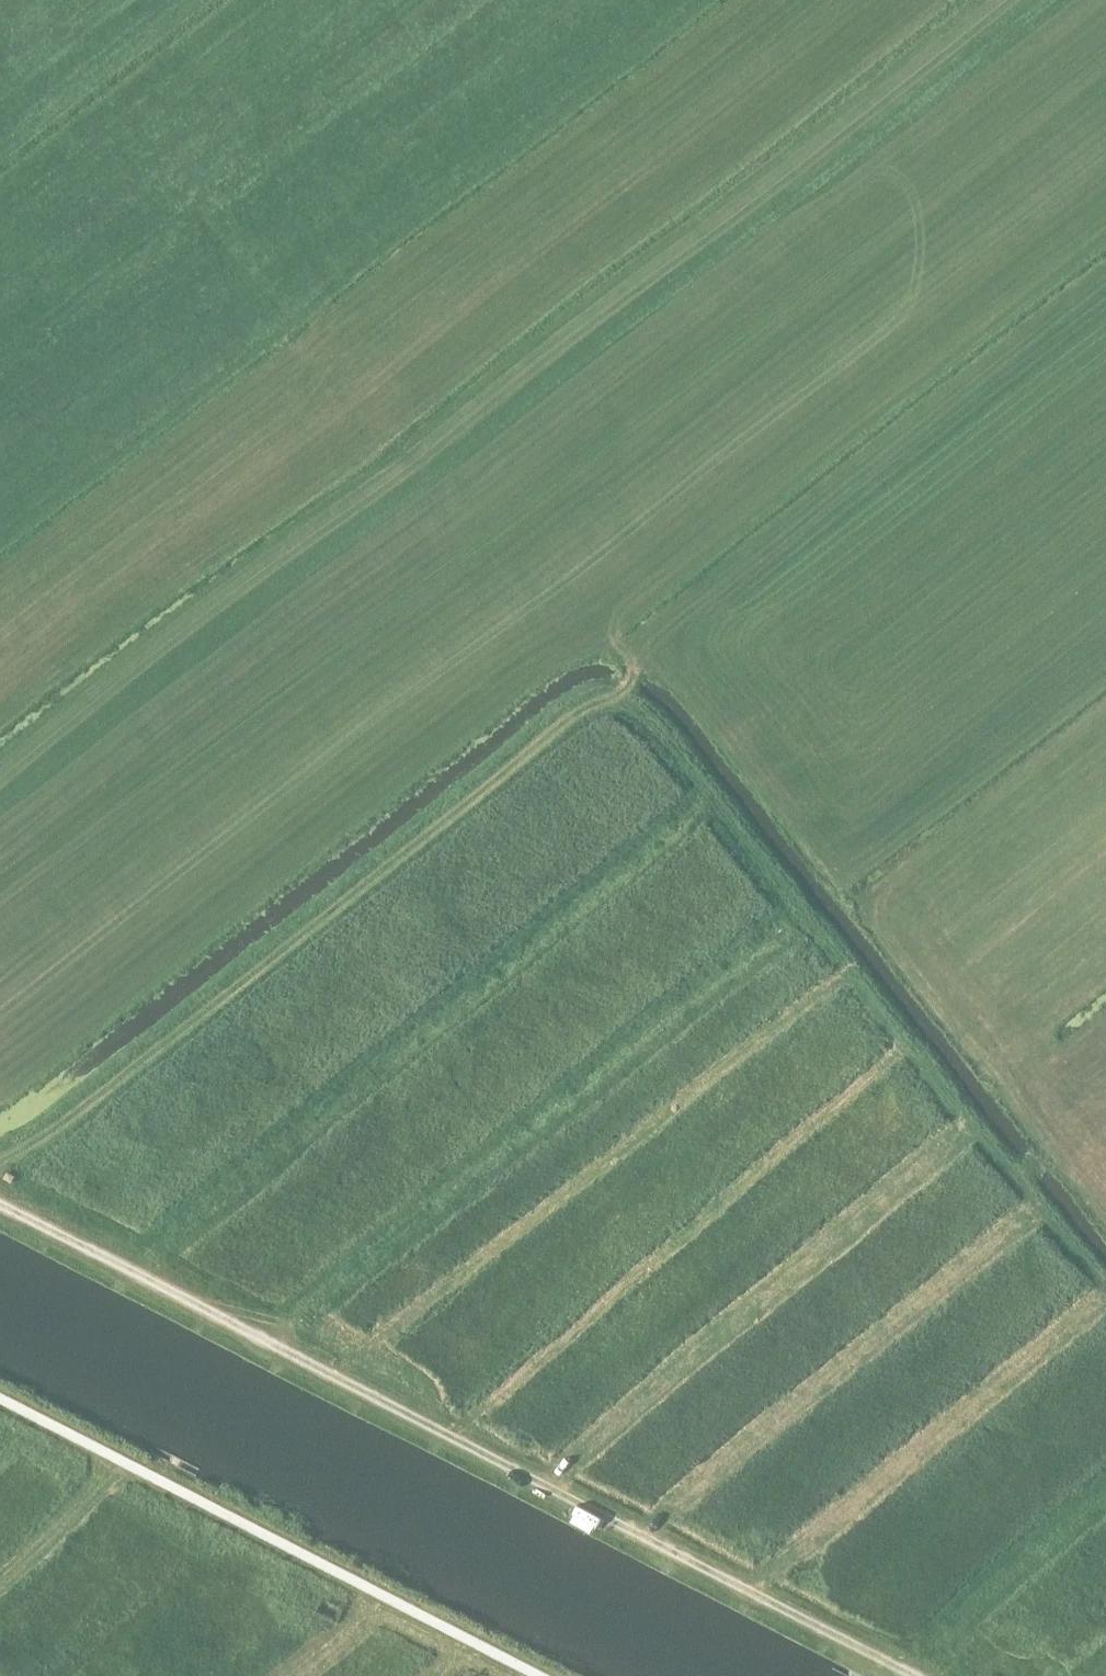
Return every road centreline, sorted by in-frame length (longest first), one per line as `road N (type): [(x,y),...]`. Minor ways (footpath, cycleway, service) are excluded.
road 1 (unclassified): [(918,1675),(0,1205)]
road 2 (track): [(515,1675),(0,1410)]

